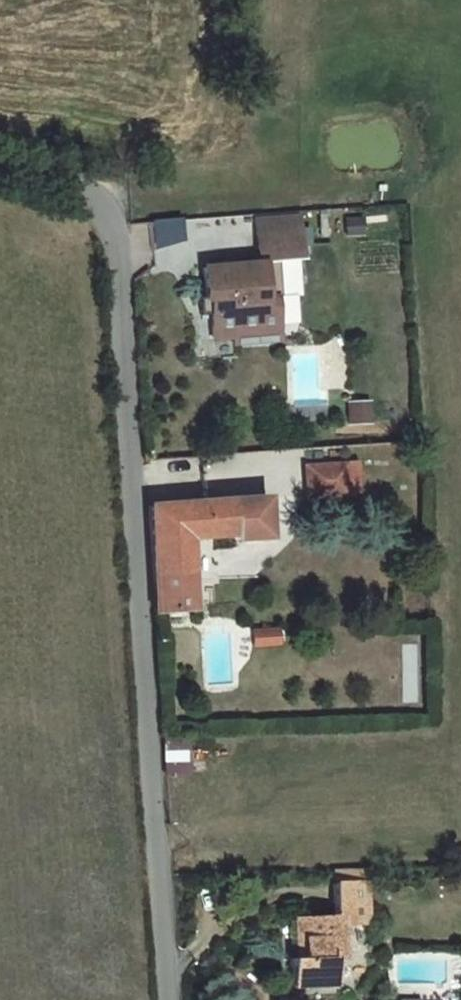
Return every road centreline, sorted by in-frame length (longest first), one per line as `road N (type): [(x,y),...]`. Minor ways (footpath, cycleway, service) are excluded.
road 1 (unclassified): [(0,202),(77,219),(119,255),(184,999)]

